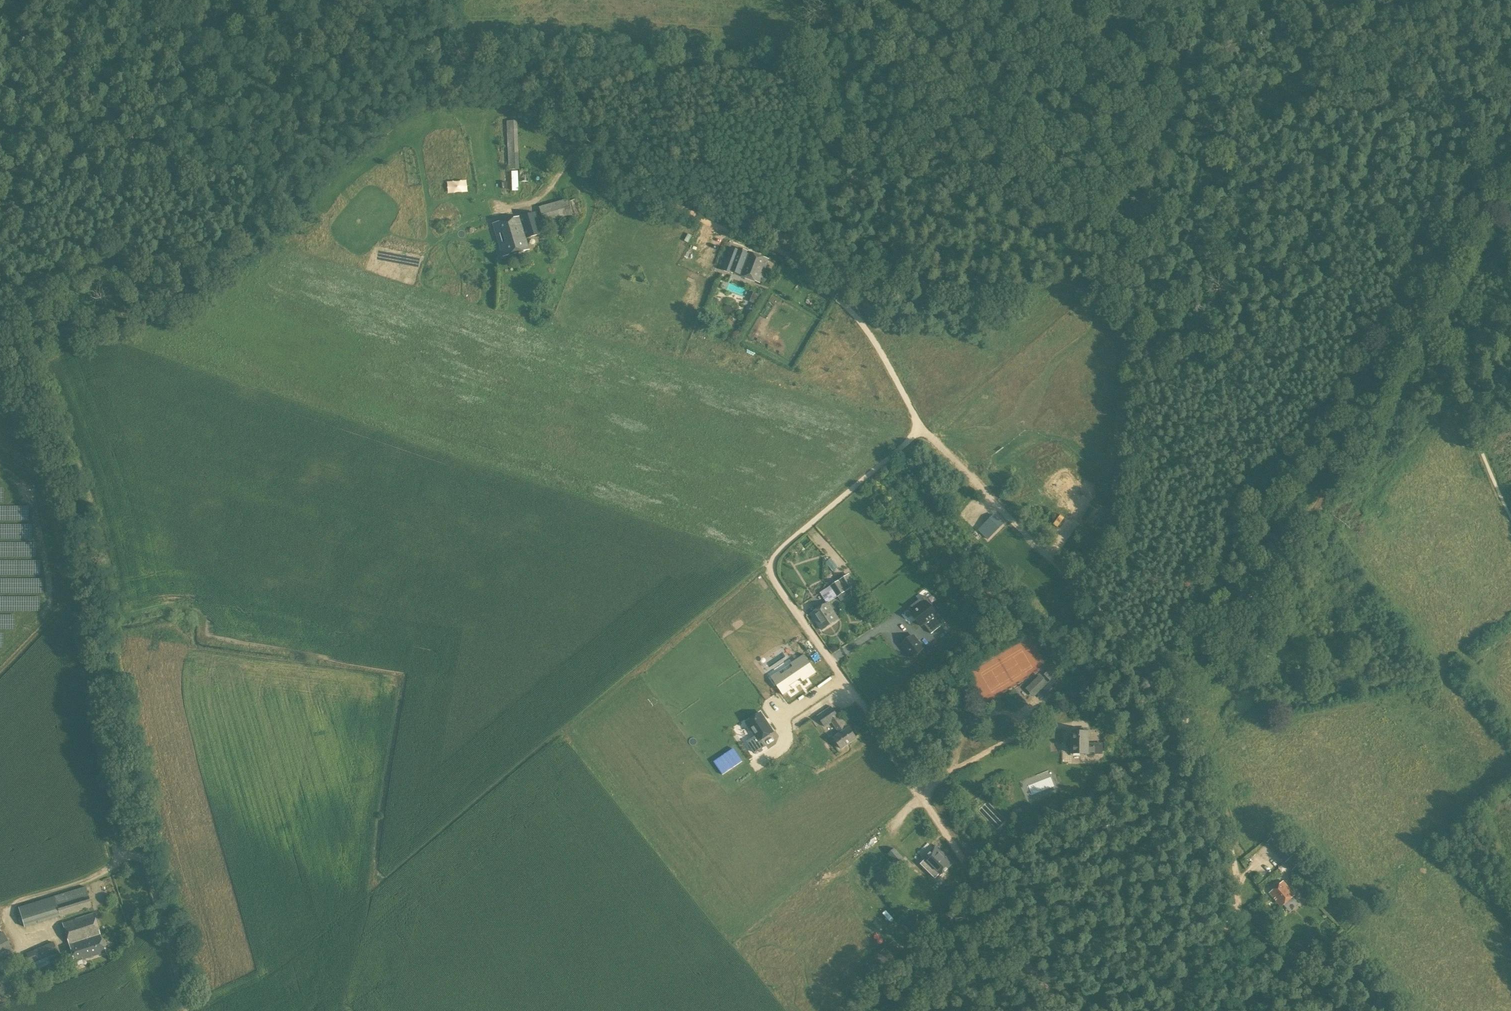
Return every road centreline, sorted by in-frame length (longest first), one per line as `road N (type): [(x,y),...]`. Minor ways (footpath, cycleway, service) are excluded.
road 1 (track): [(1182,732),(1139,664),(1042,551),(920,429),(860,323),(784,256),(682,211),(581,140)]
road 2 (unclassified): [(1075,1010),(1046,985),(778,584),(776,554),(920,429)]
road 3 (track): [(1182,732),(1197,675),(1347,457),(1418,324)]
road 4 (track): [(1403,1010),(1386,989),(1286,943),(1240,911),(1233,862),(1182,732)]
road 5 (track): [(1418,324),(1401,301),(1271,0)]
road 6 (track): [(0,167),(280,168)]
road 7 (track): [(772,251),(786,216),(820,0)]
road 8 (track): [(1510,517),(1451,371),(1418,324)]
road 9 (track): [(1418,324),(1510,172)]
road 10 (track): [(280,168),(278,132),(295,71),(293,0)]
road 11 (unclassified): [(143,862),(182,1010)]

